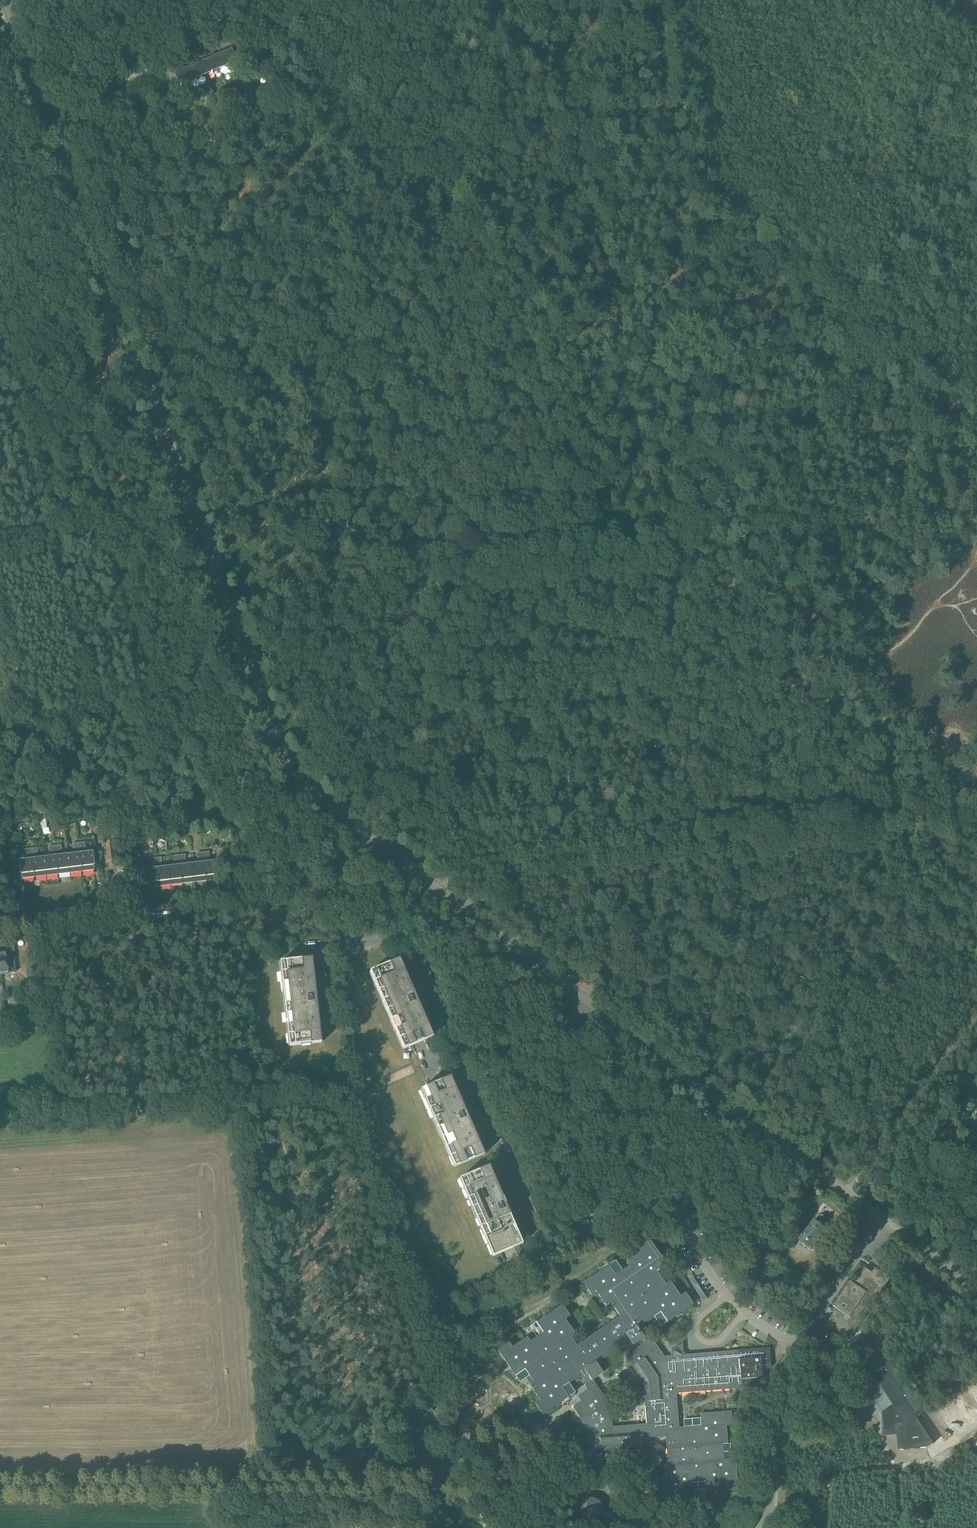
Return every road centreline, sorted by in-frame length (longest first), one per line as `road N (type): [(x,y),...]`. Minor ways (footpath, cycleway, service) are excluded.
road 1 (unclassified): [(887,1224),(443,894),(289,774),(264,744),(6,0)]
road 2 (track): [(897,819),(423,877)]
road 3 (track): [(368,1487),(0,1489)]
road 4 (unclassified): [(771,1508),(770,1391),(792,1347),(887,1224)]
road 5 (unclassified): [(642,1527),(579,1438),(559,1430),(469,1484),(419,1486)]
road 6 (residential): [(22,922),(288,892)]

